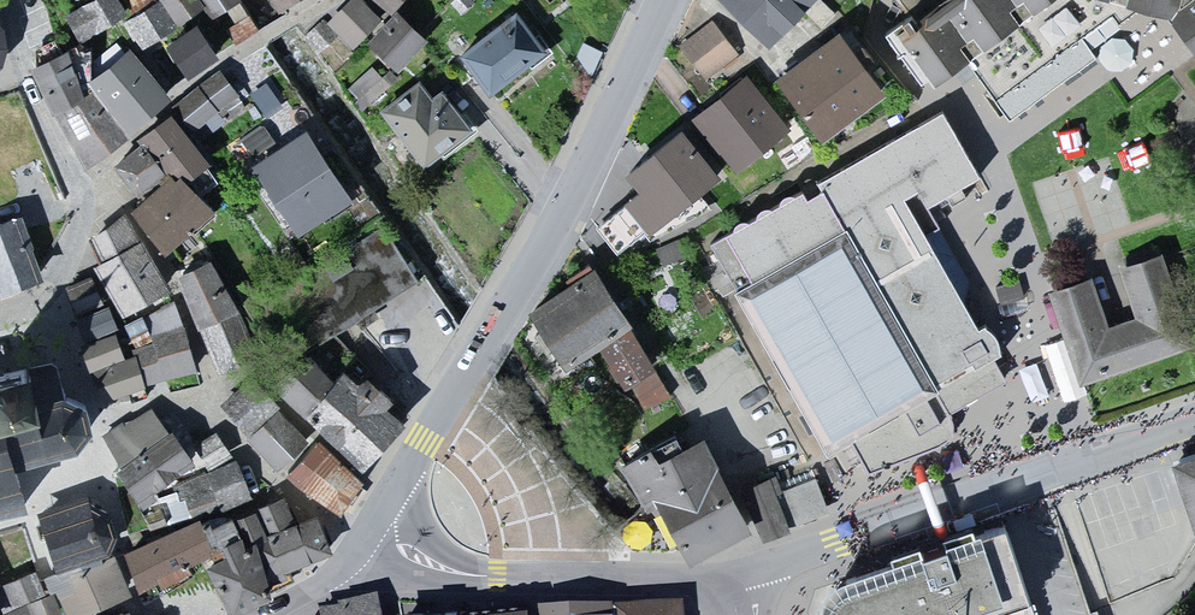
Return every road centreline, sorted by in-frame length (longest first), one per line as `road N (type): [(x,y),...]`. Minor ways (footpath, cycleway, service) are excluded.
road 1 (tertiary): [(662,0),(595,148),(411,462)]
road 2 (residential): [(724,579),(766,572),(1194,418)]
road 3 (residential): [(84,197),(196,78),(317,0)]
road 4 (residential): [(84,197),(46,125),(7,0)]
road 5 (tertiary): [(533,576),(321,585)]
road 6 (tertiary): [(411,462),(415,516),(439,551),(533,576)]
road 7 (tertiary): [(533,576),(724,579)]
road 8 (residential): [(411,462),(357,549),(321,585)]

